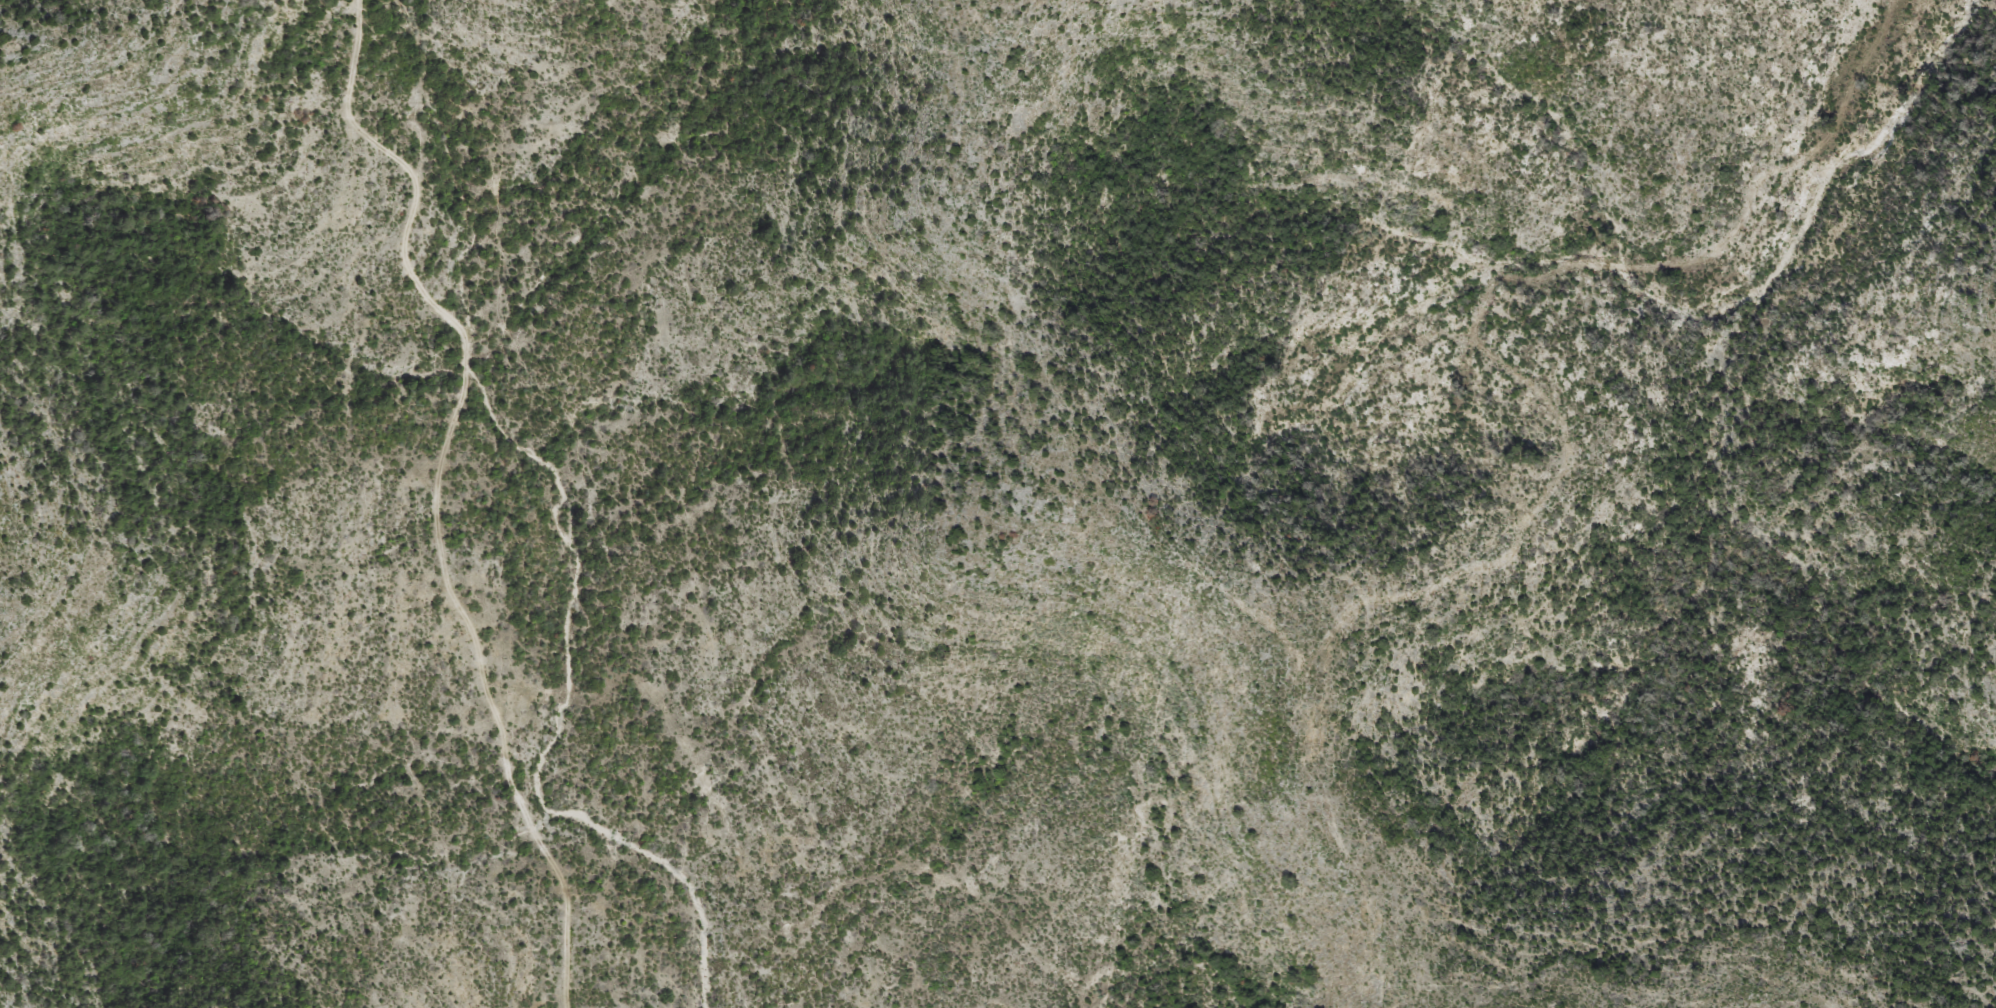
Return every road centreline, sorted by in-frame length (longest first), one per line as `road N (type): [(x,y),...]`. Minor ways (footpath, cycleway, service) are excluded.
road 1 (residential): [(412,0),(423,36),(403,175),(406,247),(474,365),(470,399),(437,477),(438,567),(523,799),(558,864),(567,902),(566,1007)]

